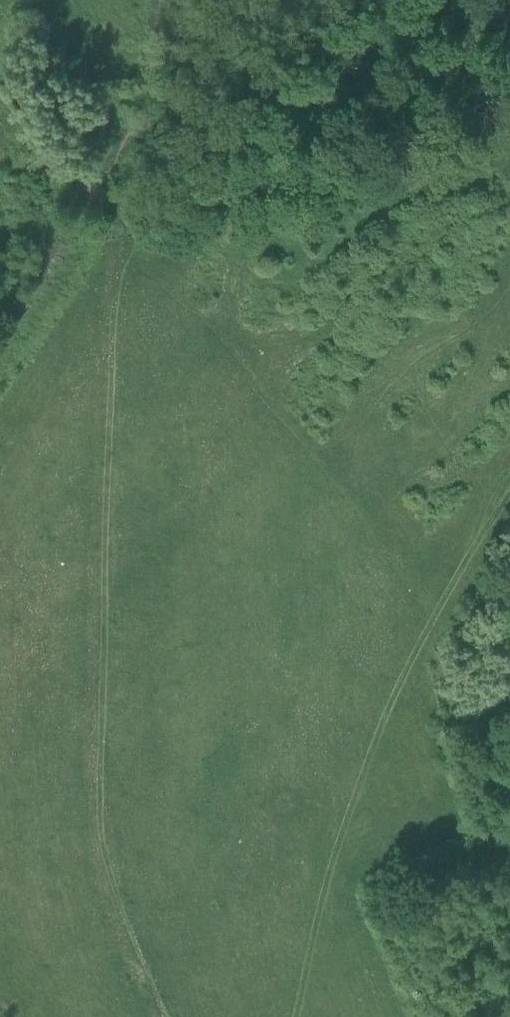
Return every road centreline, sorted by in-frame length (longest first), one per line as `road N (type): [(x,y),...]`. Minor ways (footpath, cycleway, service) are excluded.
road 1 (track): [(0,61),(80,184),(109,203),(115,223)]

